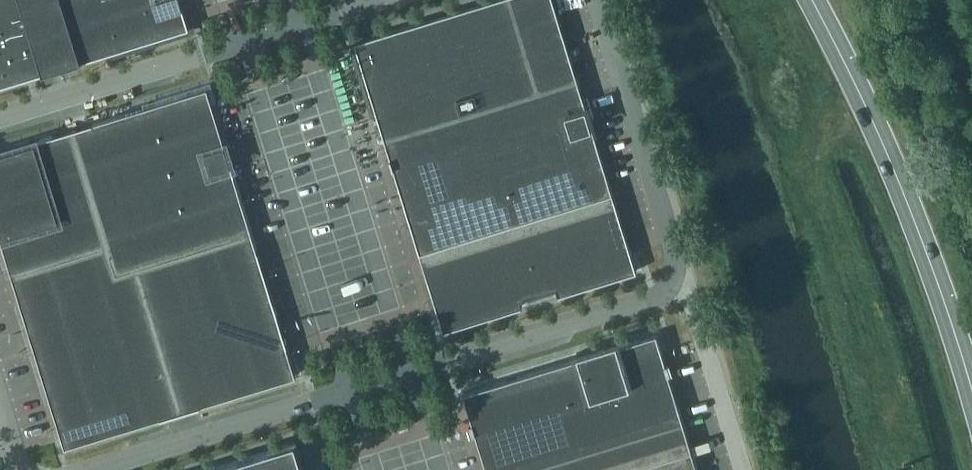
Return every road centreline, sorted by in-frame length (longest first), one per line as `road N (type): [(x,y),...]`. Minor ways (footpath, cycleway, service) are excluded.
road 1 (unclassified): [(85,469),(652,296),(675,277)]
road 2 (primary): [(971,391),(912,214),(812,0)]
road 3 (unclassified): [(383,0),(0,118)]
road 4 (unclassified): [(675,277),(676,251),(597,0)]
road 5 (unclassified): [(743,469),(693,302),(675,277)]

